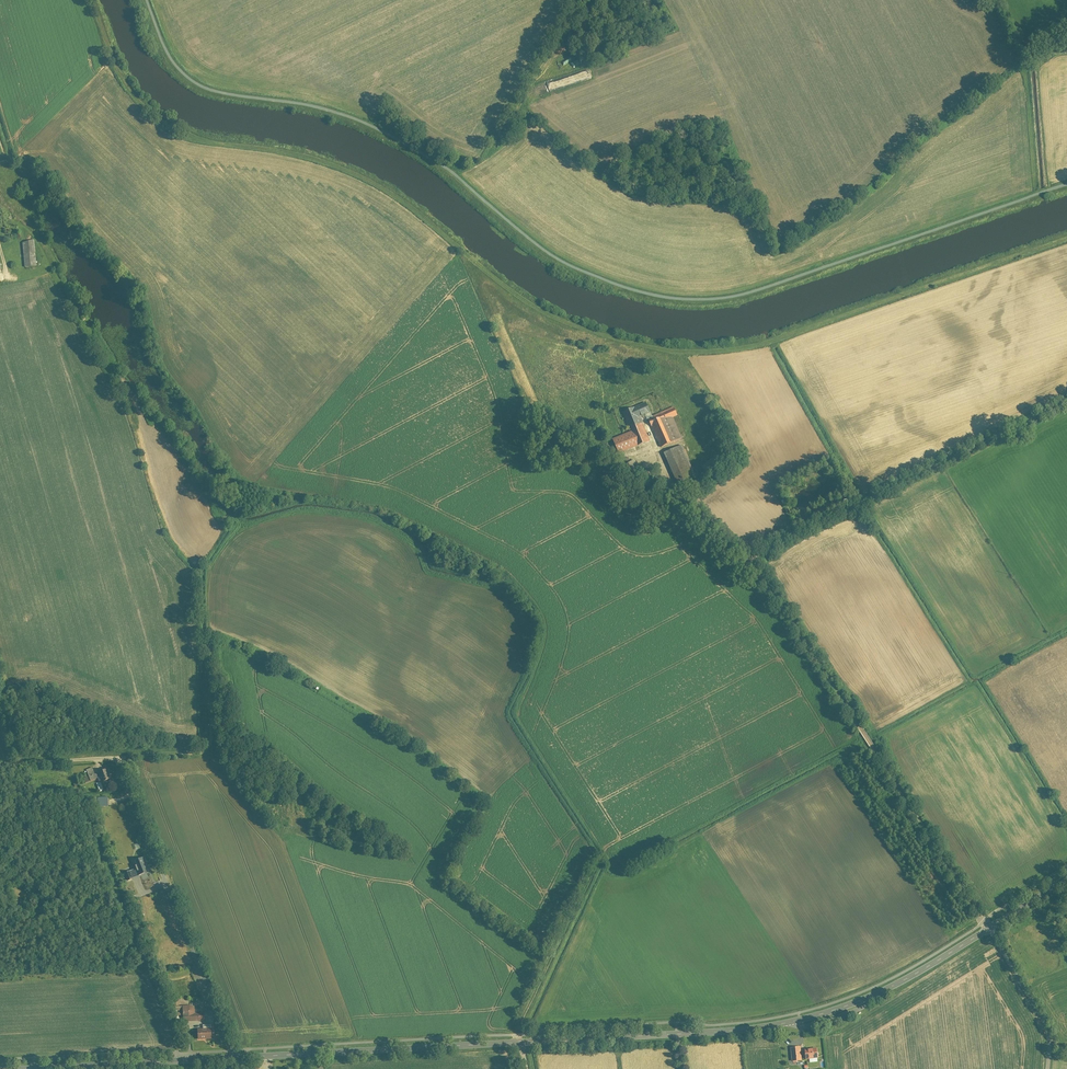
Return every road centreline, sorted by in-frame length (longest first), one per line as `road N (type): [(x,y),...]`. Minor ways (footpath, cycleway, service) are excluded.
road 1 (track): [(116,761),(210,748),(209,567),(178,546),(152,481),(139,415),(54,274),(9,279),(0,248)]
road 2 (track): [(865,736),(616,864),(515,713),(546,626)]
road 3 (tertiary): [(520,1043),(754,1029),(836,1012),(988,929)]
road 4 (residential): [(752,557),(988,929)]
road 5 (unclassified): [(237,1058),(116,761),(0,765)]
road 6 (track): [(1066,403),(752,557)]
road 7 (tertiary): [(237,1058),(520,1043)]
road 8 (track): [(519,1036),(605,850)]
road 9 (tertiary): [(39,1068),(237,1058)]
road 10 (track): [(144,264),(103,226),(52,155),(0,164)]
road 11 (track): [(1047,1068),(1047,1031),(988,929)]
road 12 (track): [(518,123),(520,105),(579,0)]

